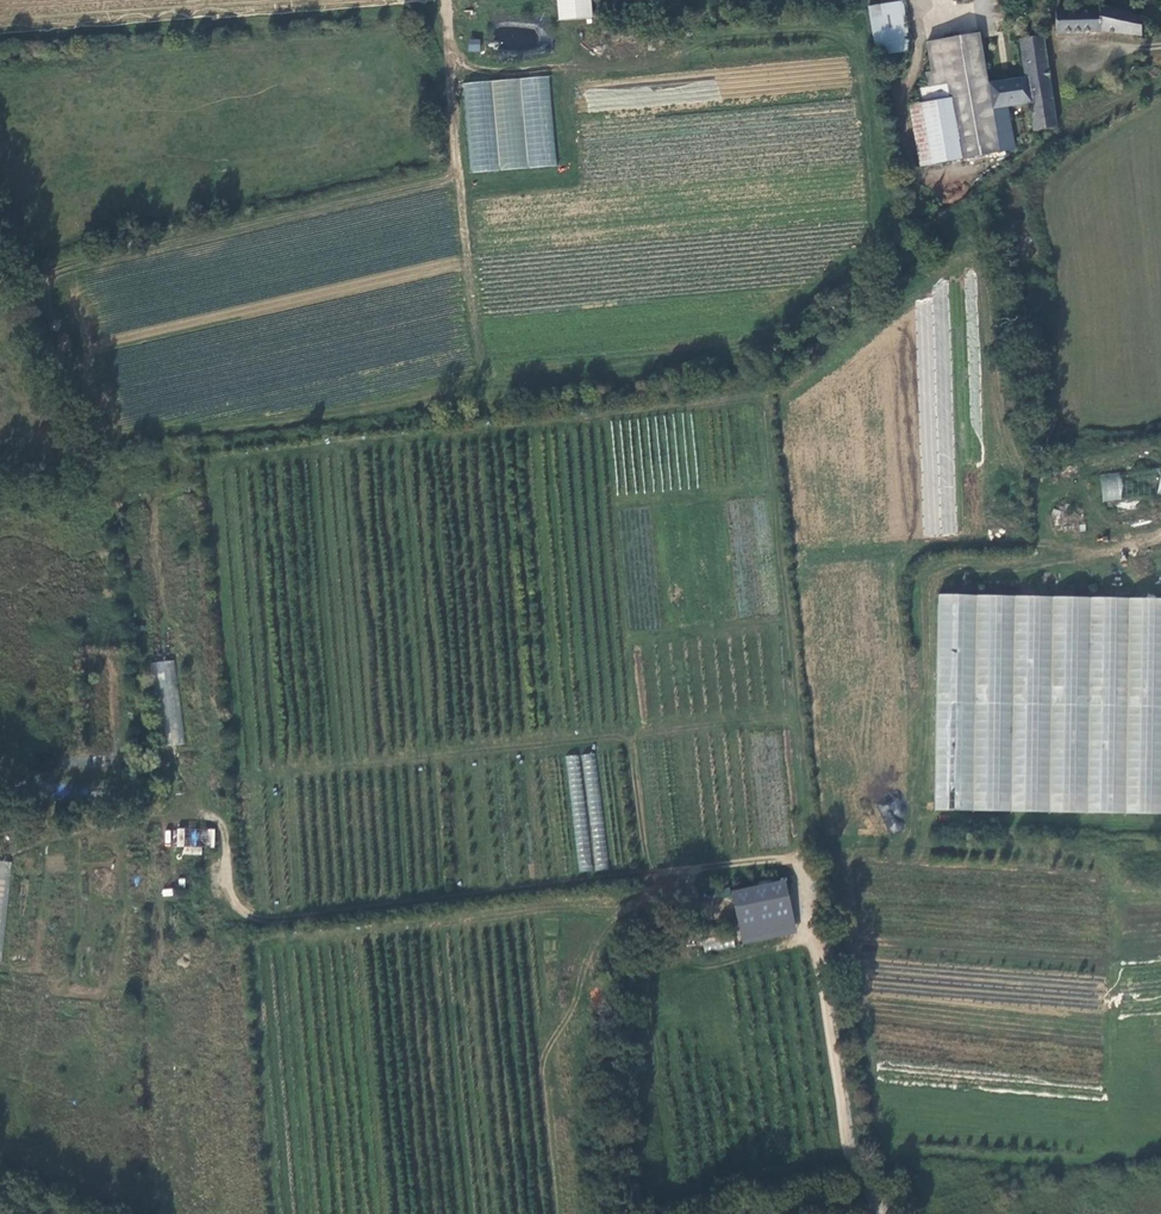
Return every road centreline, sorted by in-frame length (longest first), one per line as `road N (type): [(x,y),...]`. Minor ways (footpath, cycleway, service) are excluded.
road 1 (track): [(880,1213),(848,1157),(819,962),(798,865),(790,858),(256,920),(232,899),(227,835),(219,818),(205,812)]
road 2 (track): [(1007,528),(1160,524)]

